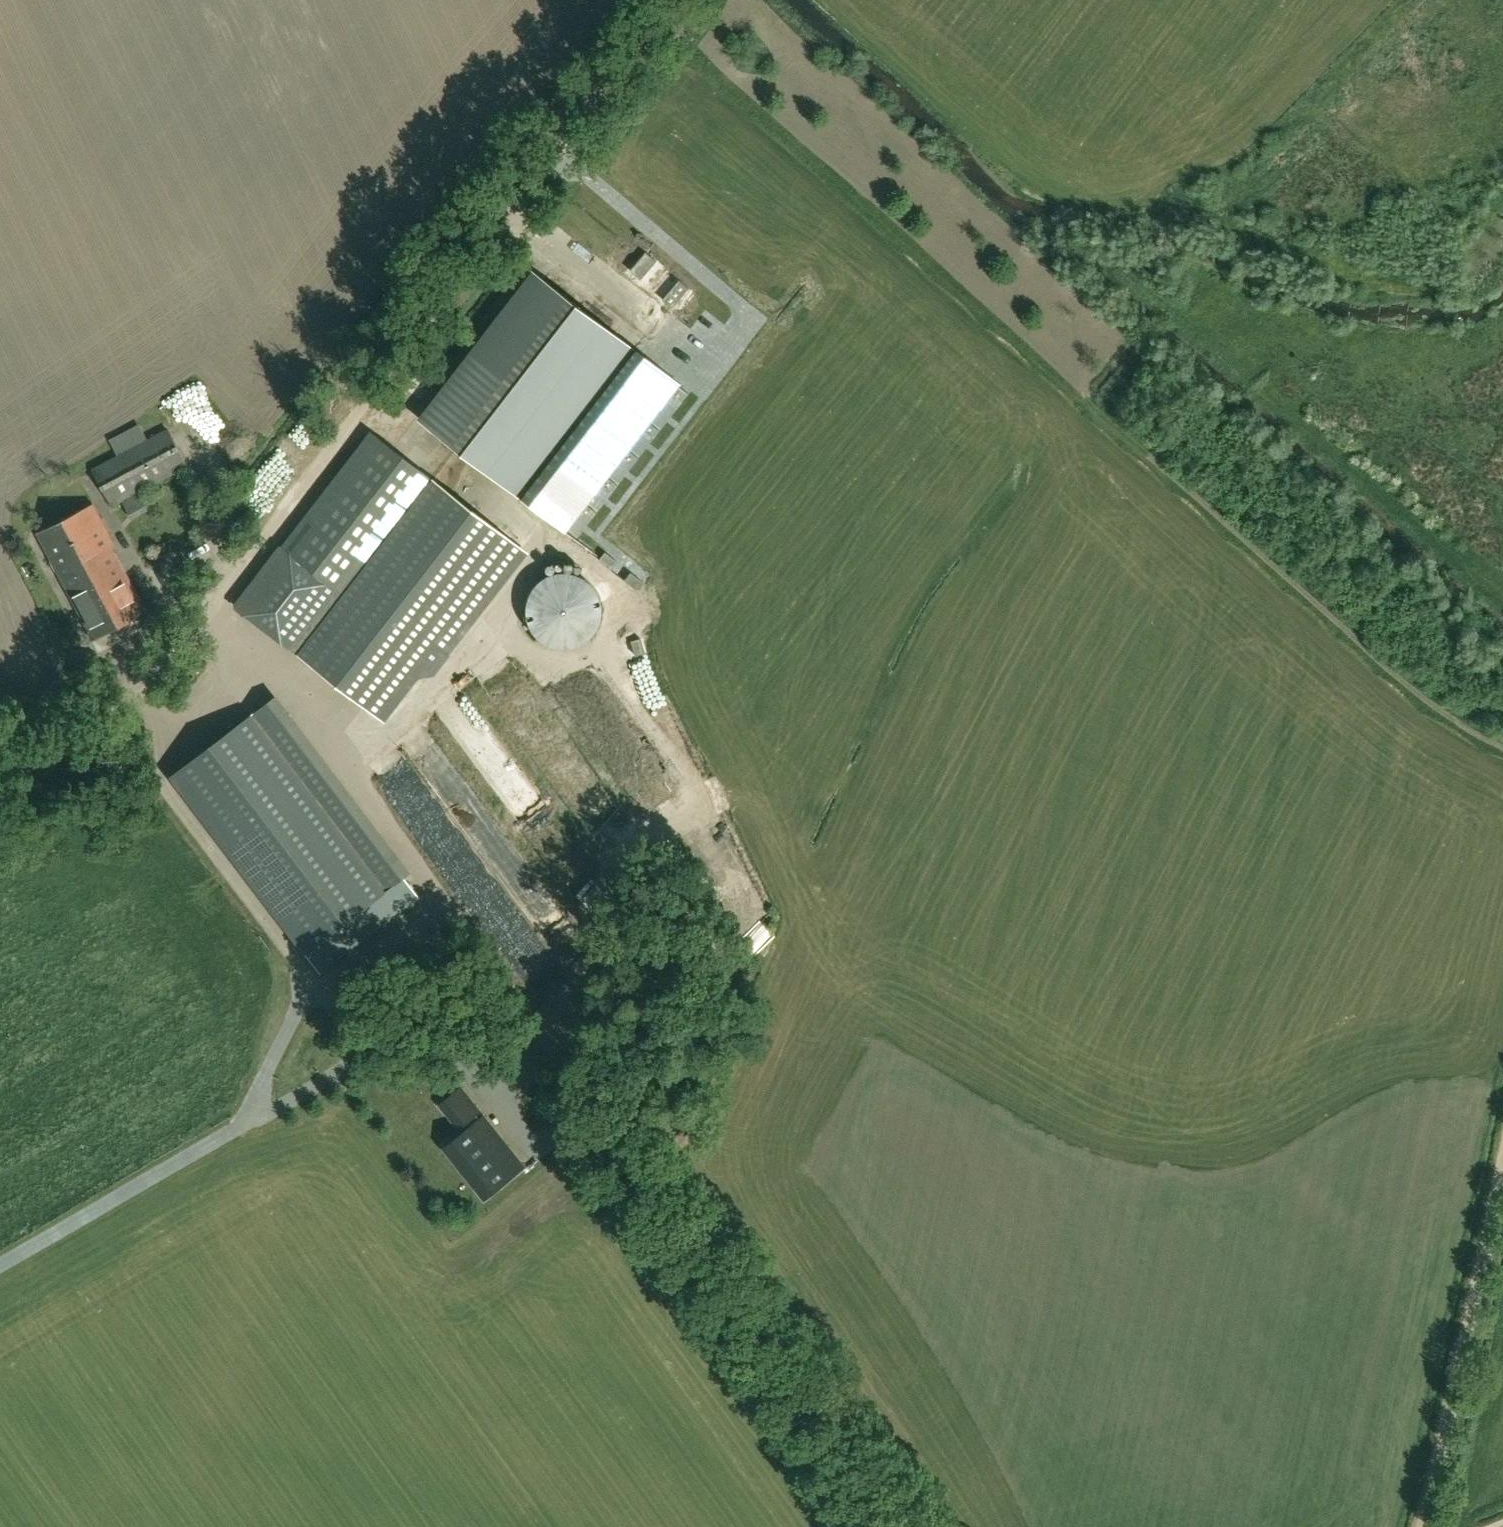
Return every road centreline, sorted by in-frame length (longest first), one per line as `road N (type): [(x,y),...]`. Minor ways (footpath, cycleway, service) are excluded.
road 1 (unclassified): [(292,493),(665,0)]
road 2 (track): [(0,726),(49,722),(106,699),(220,589),(292,493)]
road 3 (track): [(1415,1526),(1502,1147)]

